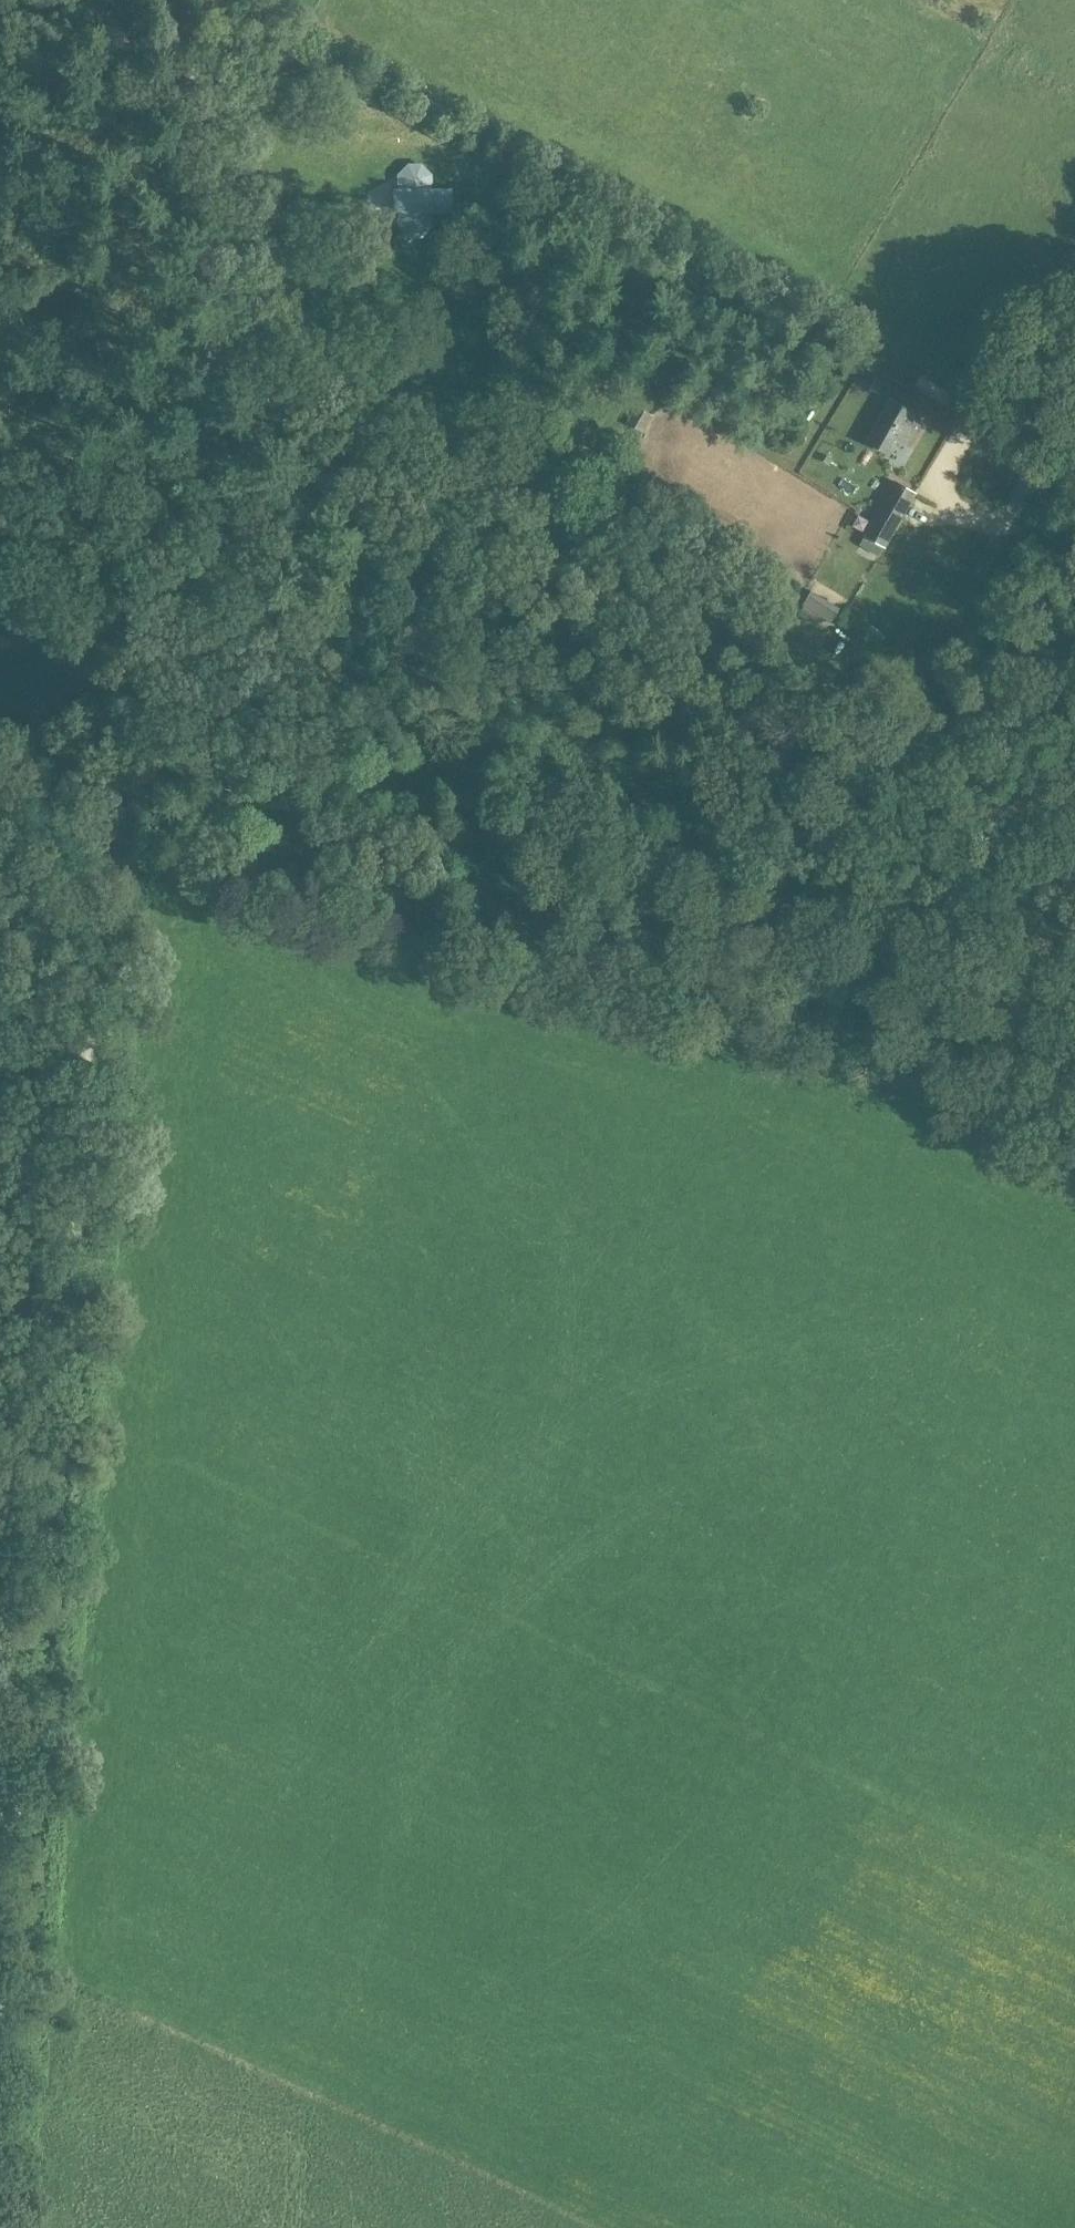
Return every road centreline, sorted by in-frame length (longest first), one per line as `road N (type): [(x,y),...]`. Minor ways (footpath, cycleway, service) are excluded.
road 1 (track): [(0,1970),(101,868),(111,858),(135,861),(153,783),(151,616),(128,491),(153,424),(218,345),(185,109),(221,0)]
road 2 (track): [(135,861),(494,982),(966,1103),(1074,1165)]
road 3 (track): [(1012,517),(924,654),(806,678),(750,675),(490,521),(454,424),(453,320),(419,255)]
road 4 (track): [(563,565),(569,476),(630,379)]

